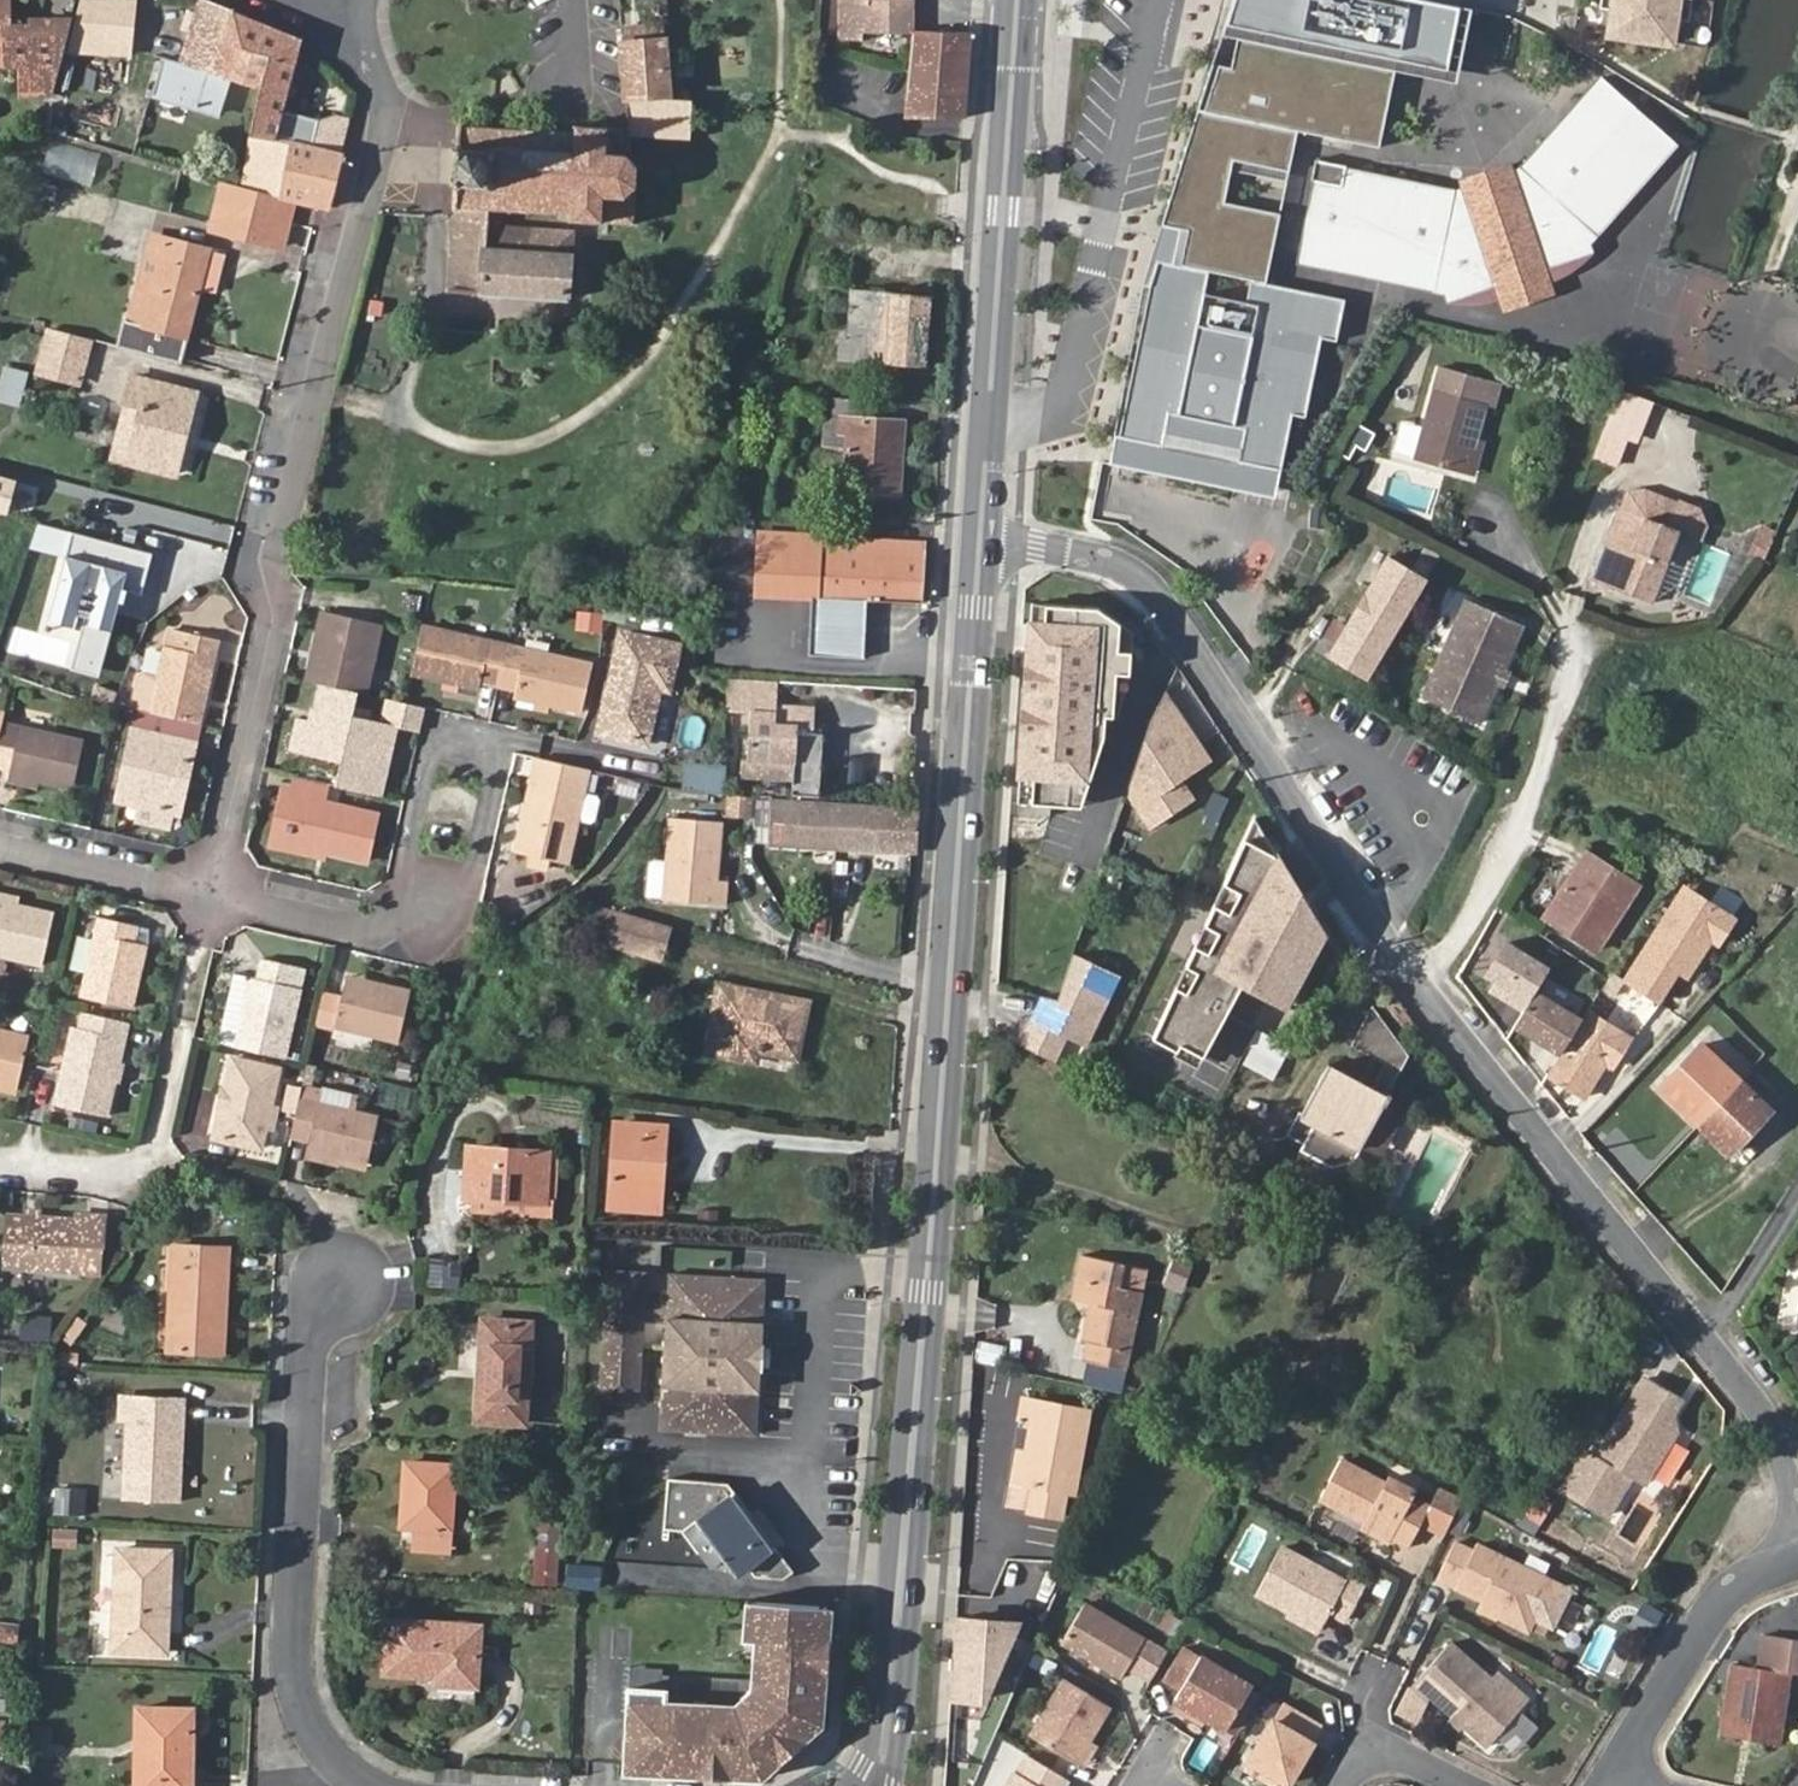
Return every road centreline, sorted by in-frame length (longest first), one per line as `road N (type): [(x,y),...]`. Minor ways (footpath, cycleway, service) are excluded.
road 1 (residential): [(1797,1446),(1420,987),(1141,583),(1103,561),(1041,546),(985,547)]
road 2 (secondary): [(985,547),(878,1785)]
road 3 (residential): [(356,30),(389,116),(281,549),(277,622),(213,892)]
road 4 (residential): [(344,1278),(313,1331),(294,1649),(303,1695),(361,1775),(395,1785)]
road 5 (secondary): [(1022,0),(985,547)]
road 6 (residential): [(384,931),(419,939),(459,931),(499,742),(433,726)]
road 7 (residential): [(1616,1785),(1733,1595),(1797,1560)]
road 8 (residential): [(213,892),(0,843)]
road 9 (residential): [(433,726),(384,931)]
road 10 (residential): [(1492,1785),(1387,1723),(1349,1785)]
road 11 (residential): [(213,892),(384,931)]
road 12 (residential): [(0,1160),(151,1178)]

